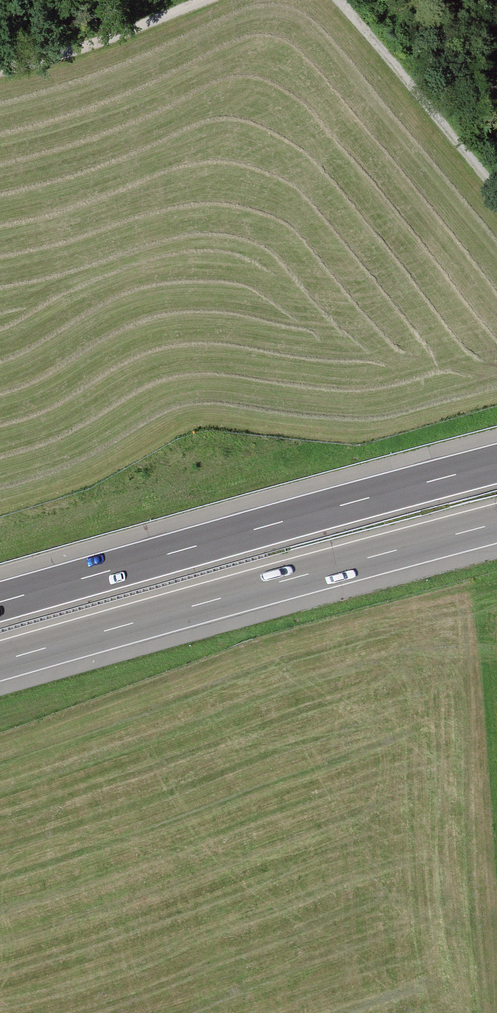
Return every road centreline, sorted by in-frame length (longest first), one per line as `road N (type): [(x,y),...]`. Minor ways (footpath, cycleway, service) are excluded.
road 1 (motorway): [(0,663),(496,524)]
road 2 (motorway): [(496,463),(0,601)]
road 3 (track): [(336,0),(496,188)]
road 4 (track): [(0,69),(62,55),(200,0)]

